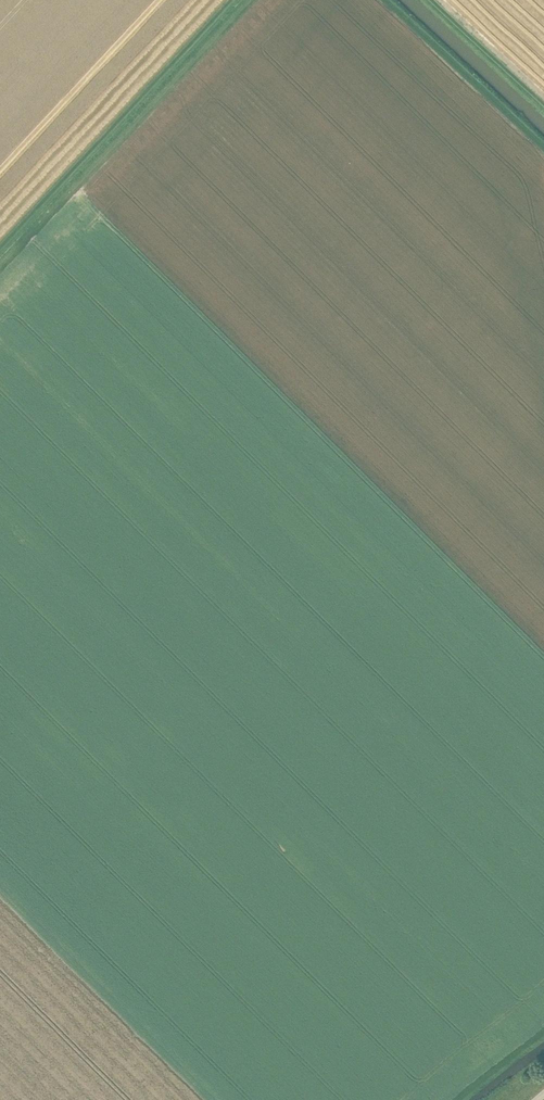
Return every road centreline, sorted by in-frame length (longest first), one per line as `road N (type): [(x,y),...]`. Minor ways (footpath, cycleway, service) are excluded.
road 1 (track): [(379,0),(543,153)]

